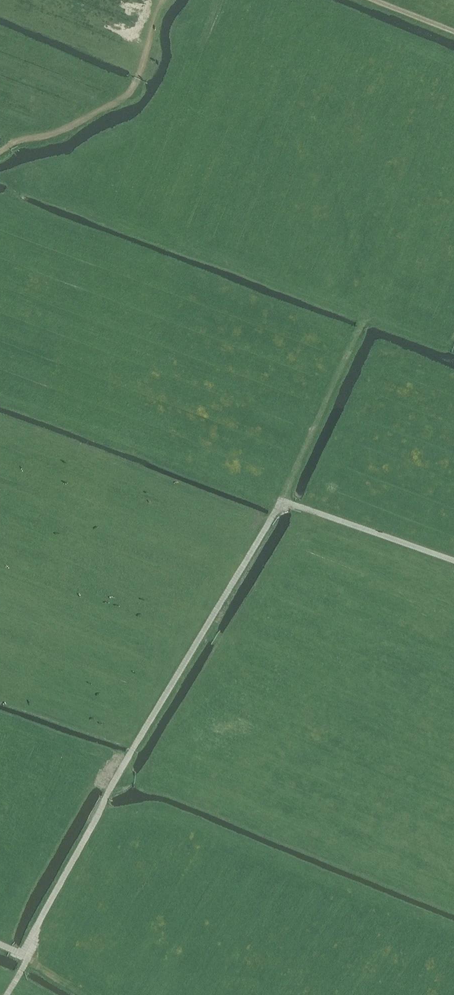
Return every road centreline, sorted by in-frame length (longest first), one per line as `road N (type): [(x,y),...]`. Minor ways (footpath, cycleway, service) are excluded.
road 1 (track): [(0,946),(25,958),(104,798),(280,503),(453,560)]
road 2 (track): [(0,152),(120,102),(136,83),(164,0)]

